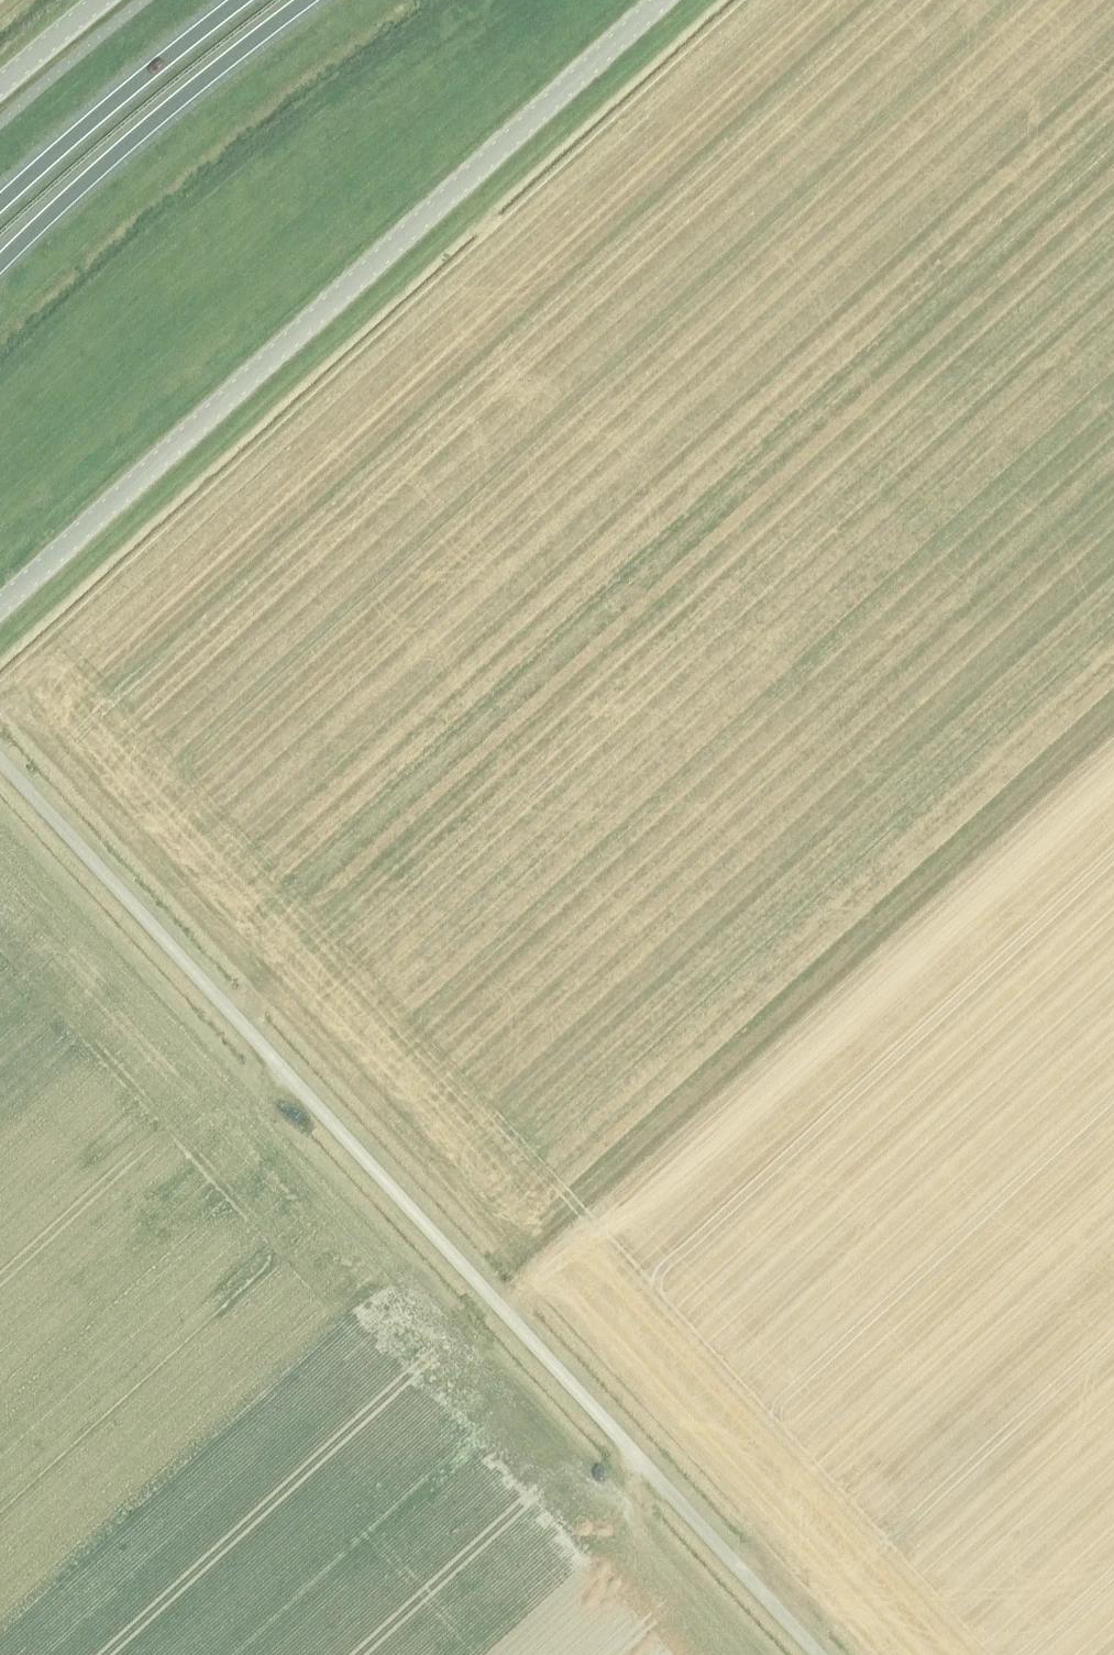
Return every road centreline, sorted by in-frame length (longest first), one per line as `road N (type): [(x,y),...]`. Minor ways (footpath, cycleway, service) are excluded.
road 1 (unclassified): [(0,766),(525,1348),(817,1654)]
road 2 (unclassified): [(0,607),(665,0)]
road 3 (trunk): [(0,262),(167,108),(305,0)]
road 4 (trunk): [(238,0),(0,202)]
road 5 (unclassified): [(0,85),(100,0)]

